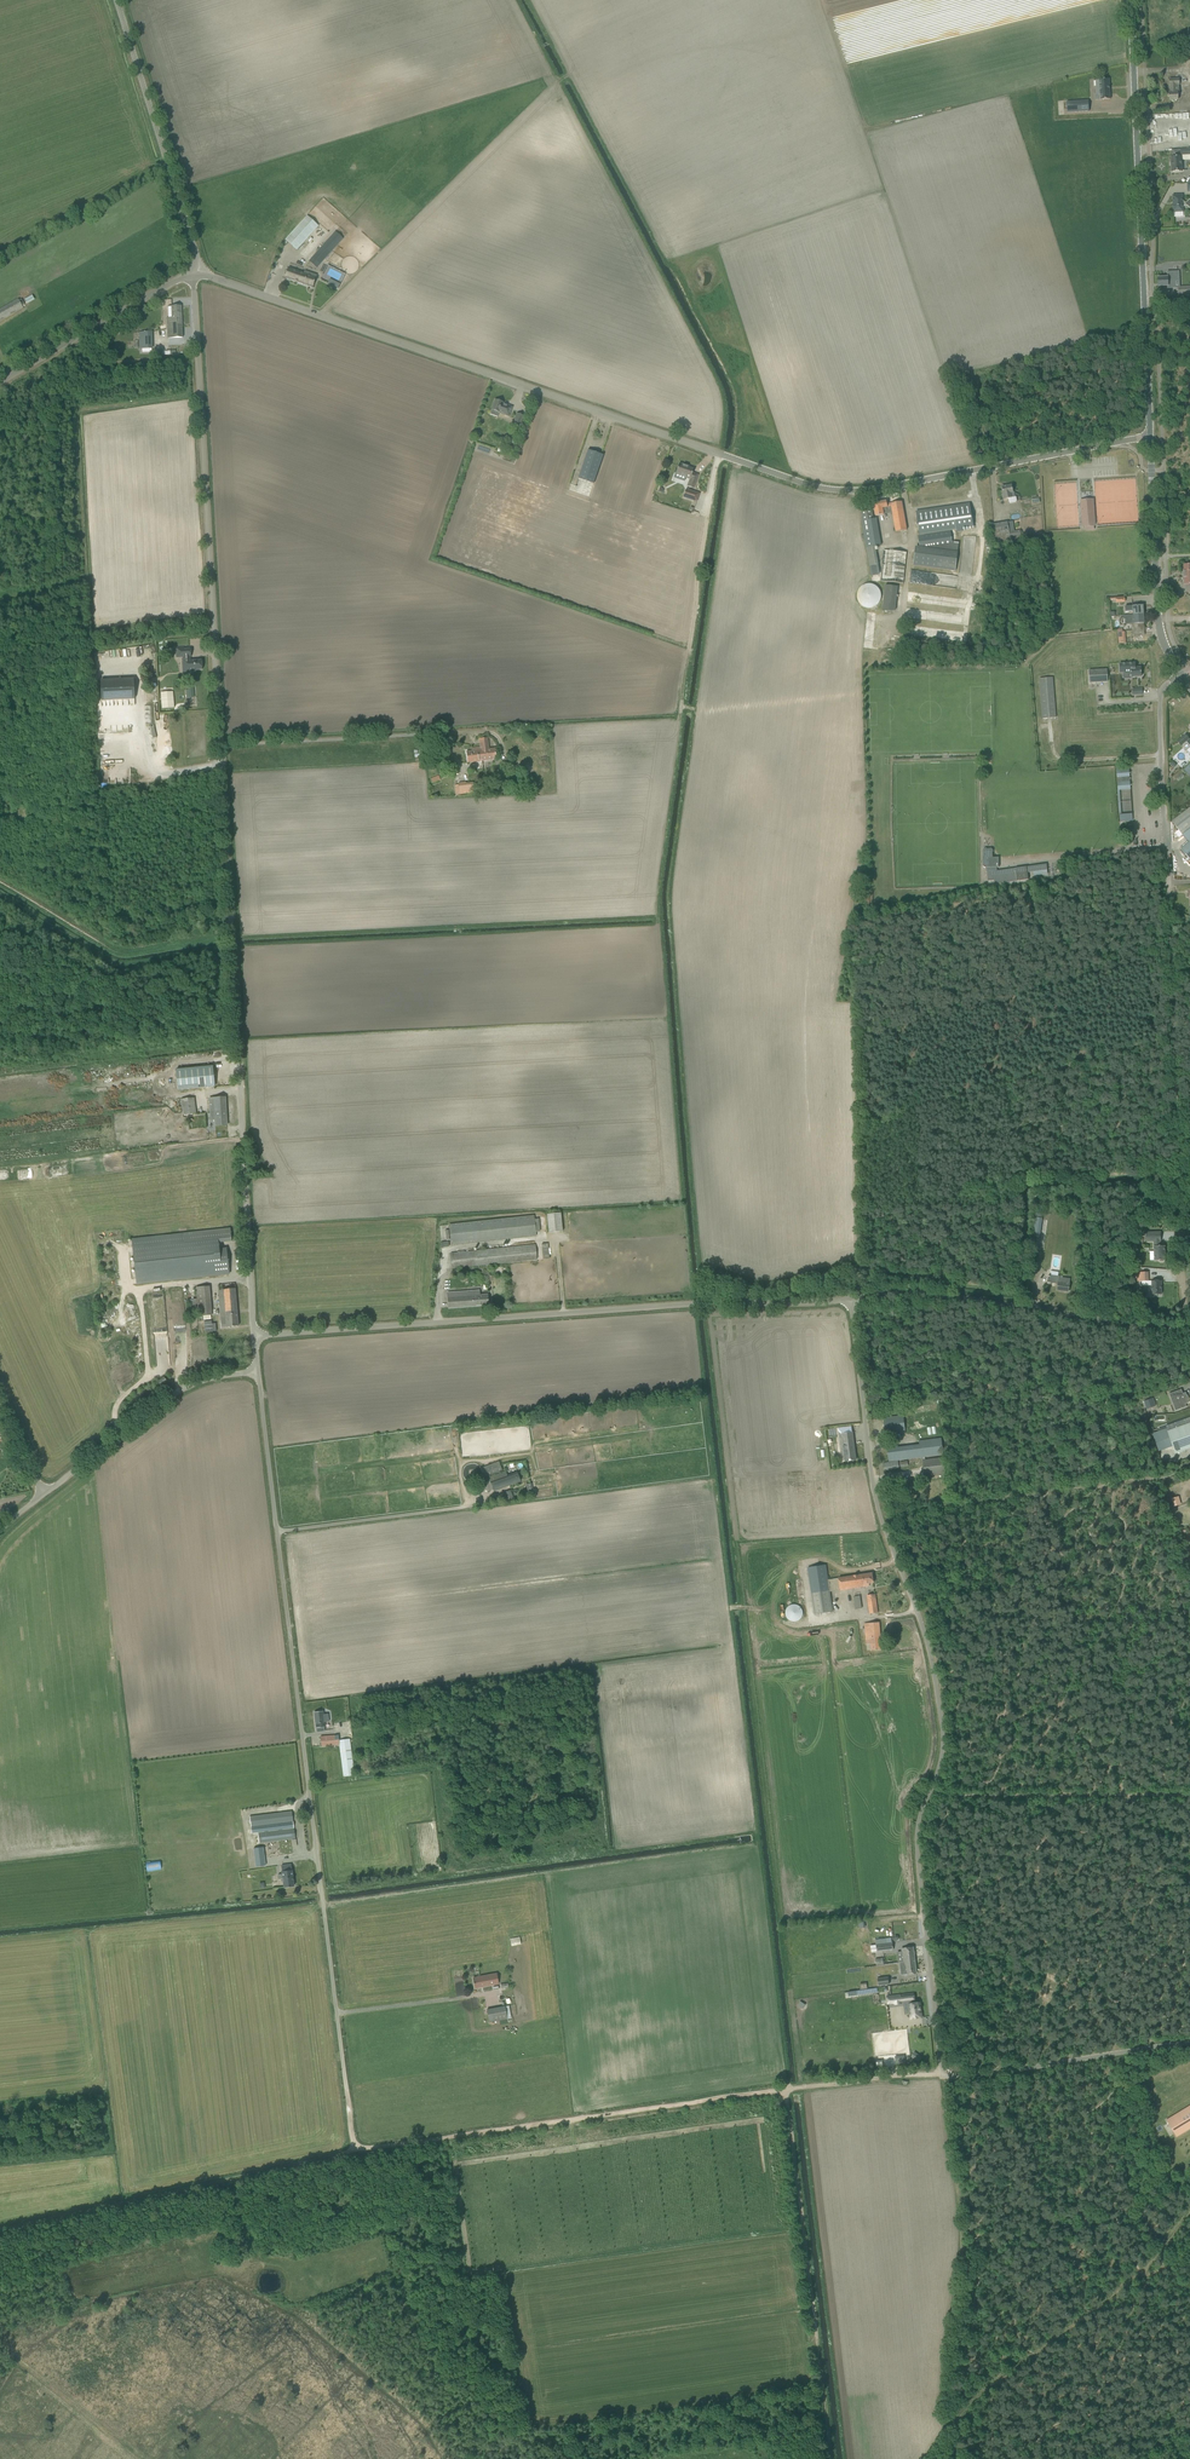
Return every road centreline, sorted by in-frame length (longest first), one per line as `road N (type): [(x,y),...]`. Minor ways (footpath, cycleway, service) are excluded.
road 1 (unclassified): [(255,1335),(193,275)]
road 2 (track): [(0,2230),(356,2151),(785,2089)]
road 3 (unclassified): [(944,2074),(917,1828),(938,1774),(940,1716),(925,1635),(871,1472),(849,1299)]
road 4 (unclassified): [(356,2151),(258,1372)]
road 5 (unclassified): [(255,1335),(849,1299)]
road 6 (tertiary): [(193,275),(733,460)]
road 7 (secondary): [(1150,438),(1131,0)]
road 8 (tertiary): [(1150,438),(856,494),(819,490),(733,460)]
road 9 (track): [(785,2089),(831,2458)]
road 10 (unclassified): [(1189,1336),(912,1292),(849,1299)]
road 11 (track): [(322,316),(556,87),(551,73)]
road 12 (unclassified): [(193,275),(195,254),(116,0)]
road 13 (track): [(232,951),(113,964),(0,897)]
road 14 (unclassified): [(44,1493),(191,1384),(258,1372)]
road 15 (unclassified): [(944,2074),(1189,2043)]
road 16 (secondary): [(1181,675),(1159,629),(1150,438)]
road 17 (track): [(0,1072),(236,1041)]
road 18 (tertiary): [(0,382),(193,275)]
road 19 (track): [(732,1640),(733,1608),(800,1626),(916,1611)]
road 20 (track): [(953,2446),(942,2403),(962,2245)]
road 21 (track): [(1170,962),(1179,1165)]
road 22 (track): [(1143,2272),(985,2390)]
road 23 (unclassified): [(1167,851),(1160,695),(1181,675)]
road 24 (track): [(962,2245),(944,2074)]
road 25 (track): [(785,2089),(944,2074)]
road 26 (track): [(1180,1176),(1184,1333)]

